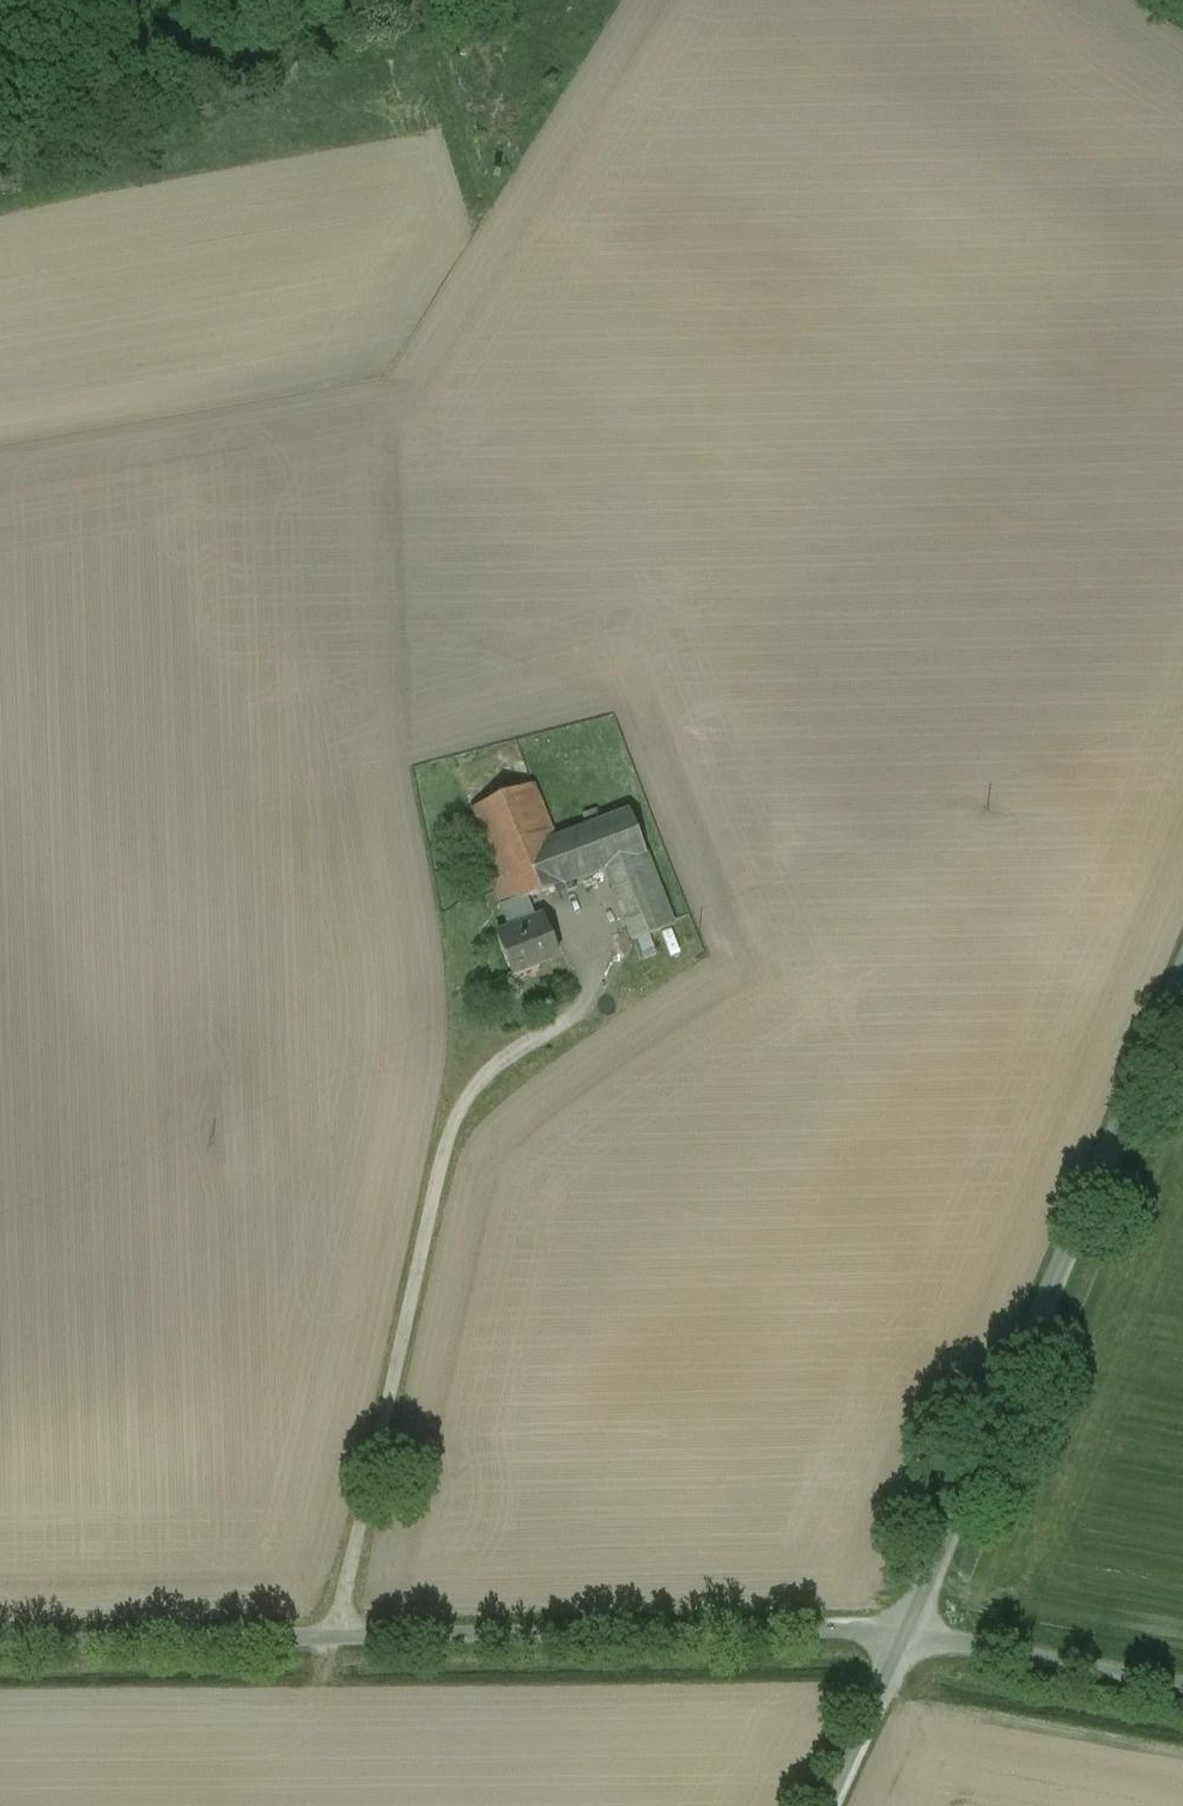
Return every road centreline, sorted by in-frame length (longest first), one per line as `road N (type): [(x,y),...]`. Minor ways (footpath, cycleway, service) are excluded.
road 1 (unclassified): [(0,1643),(816,1629),(905,1635)]
road 2 (unclassified): [(905,1635),(1182,971)]
road 3 (unclassified): [(905,1635),(1182,1686)]
road 4 (unclassified): [(827,1805),(905,1635)]

